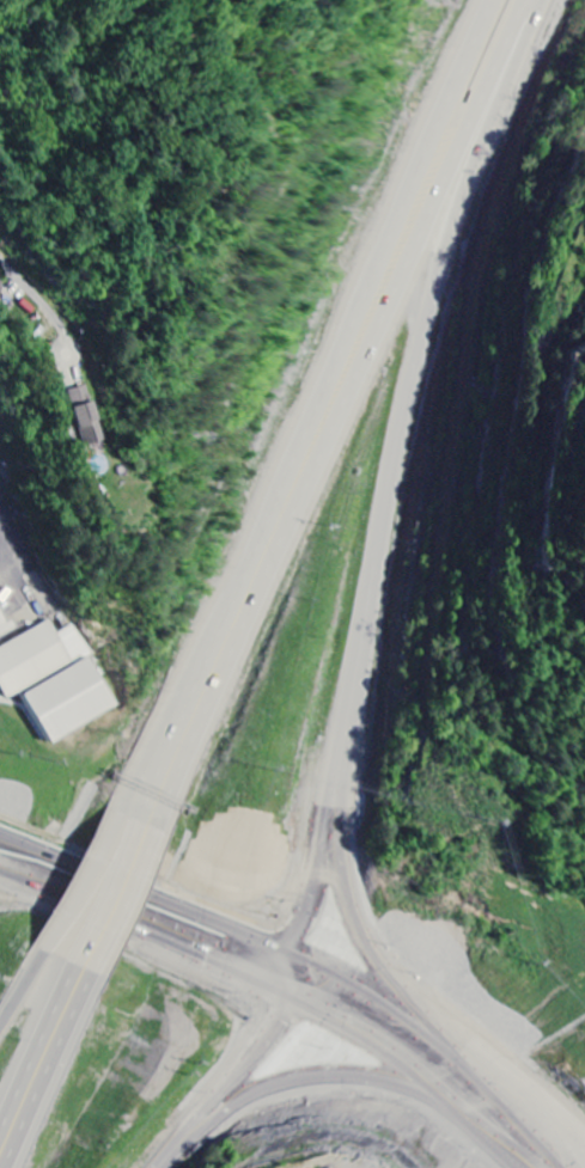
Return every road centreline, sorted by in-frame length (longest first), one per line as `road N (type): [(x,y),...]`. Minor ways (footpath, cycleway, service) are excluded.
road 1 (trunk): [(156,837),(495,82)]
road 2 (trunk): [(490,0),(205,661)]
road 3 (trunk): [(346,757),(413,390),(495,82)]
road 4 (trunk): [(437,1032),(0,832)]
road 5 (trunk): [(437,1032),(368,962),(346,911),(339,851),(346,757)]
road 6 (trunk): [(0,858),(278,980)]
road 7 (trunk): [(358,1016),(475,1083),(583,1167)]
road 8 (trunk): [(163,1167),(280,1041),(358,1016)]
road 9 (trunk): [(278,980),(346,757)]
road 10 (trunk): [(10,1167),(99,966)]
road 11 (trunk): [(584,1142),(437,1032)]
road 12 (trunk): [(205,661),(115,820)]
road 13 (trunk): [(74,956),(0,1122)]
road 14 (trunk): [(205,661),(132,826)]
road 15 (trunk): [(132,826),(74,956)]
road 16 (trunk): [(99,966),(156,837)]
road 17 (trunk): [(115,820),(47,943)]

